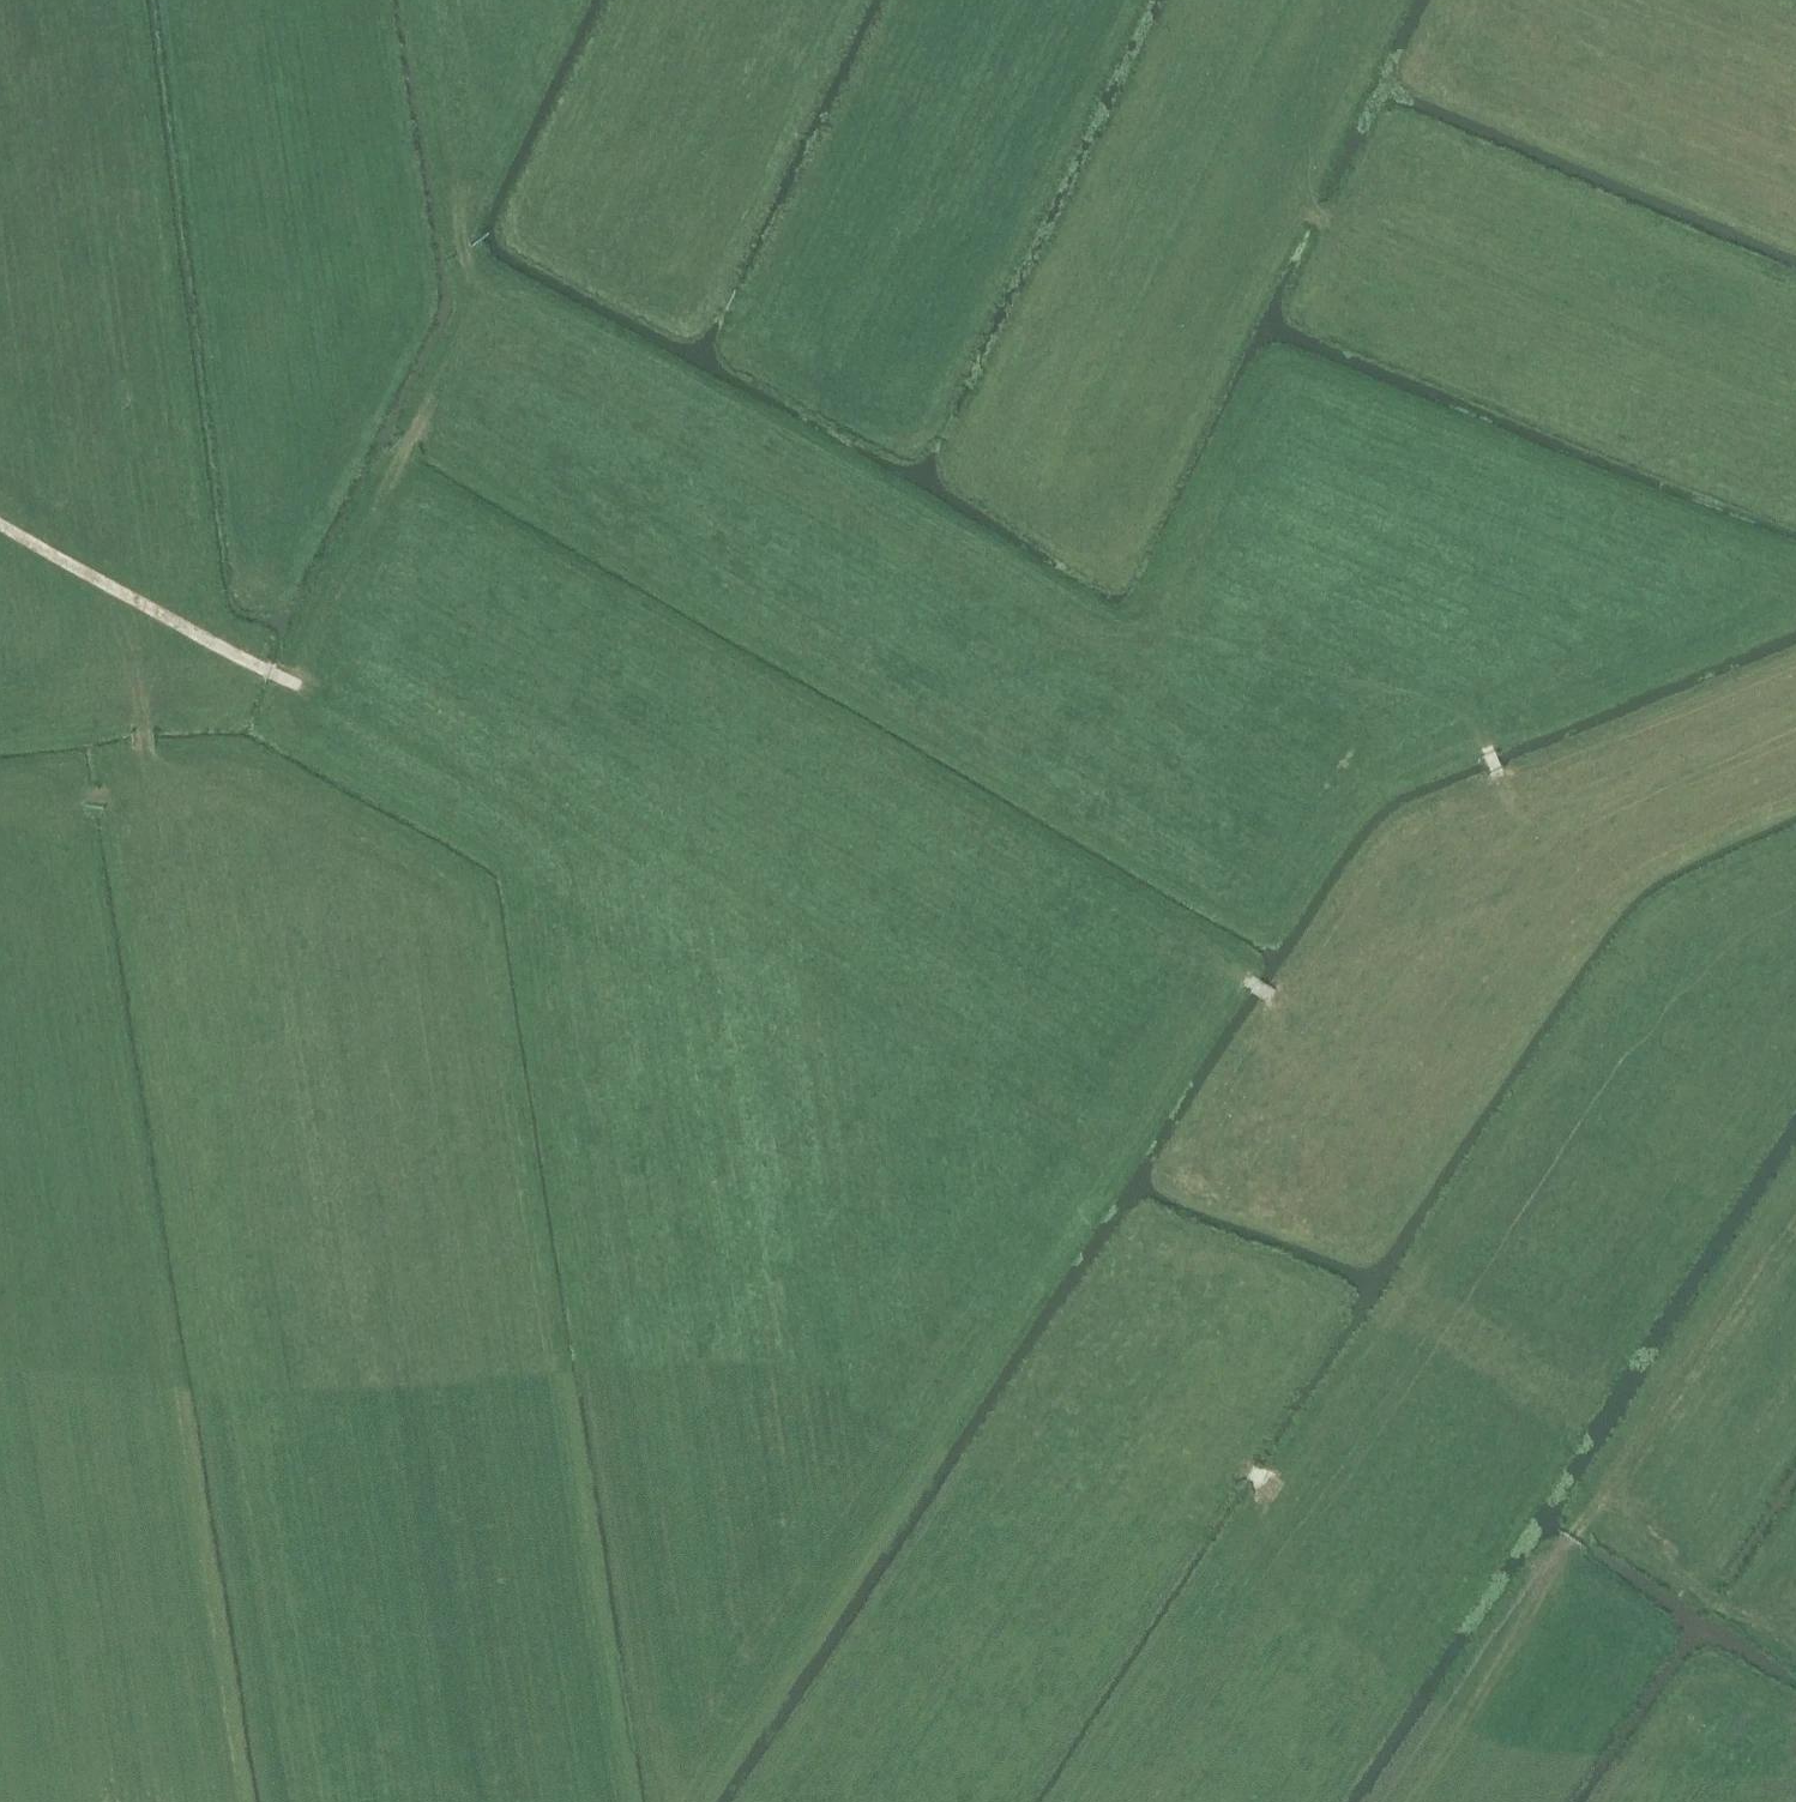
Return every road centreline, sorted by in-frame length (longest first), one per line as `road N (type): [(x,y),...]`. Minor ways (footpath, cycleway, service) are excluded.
road 1 (track): [(290,681),(0,527)]

